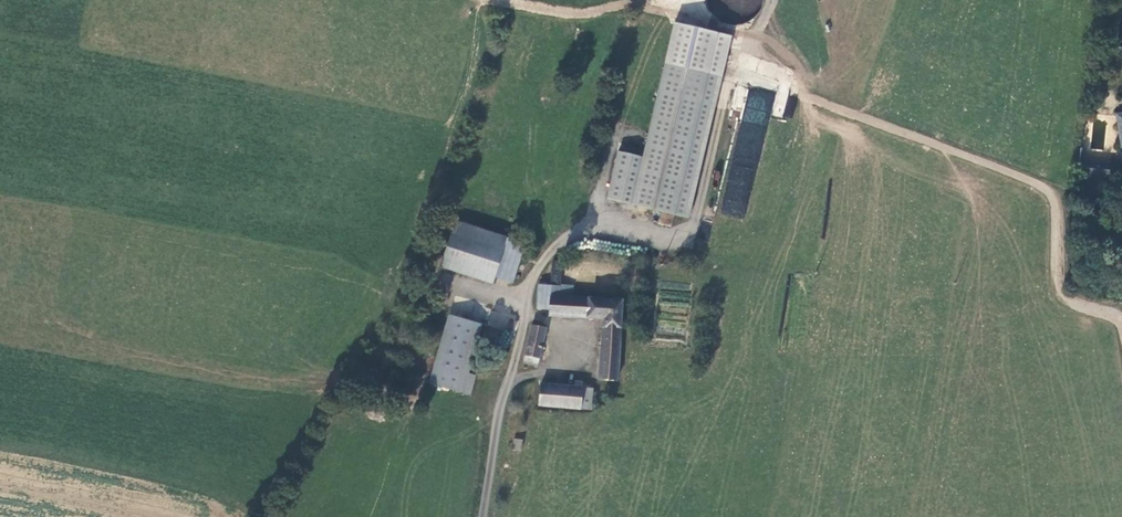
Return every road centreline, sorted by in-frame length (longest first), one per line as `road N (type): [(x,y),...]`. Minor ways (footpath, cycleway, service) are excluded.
road 1 (track): [(480,516),(524,282),(550,243),(593,231),(685,243),(724,89)]
road 2 (track): [(798,98),(1042,192),(1049,204),(1049,292),(1121,327)]

